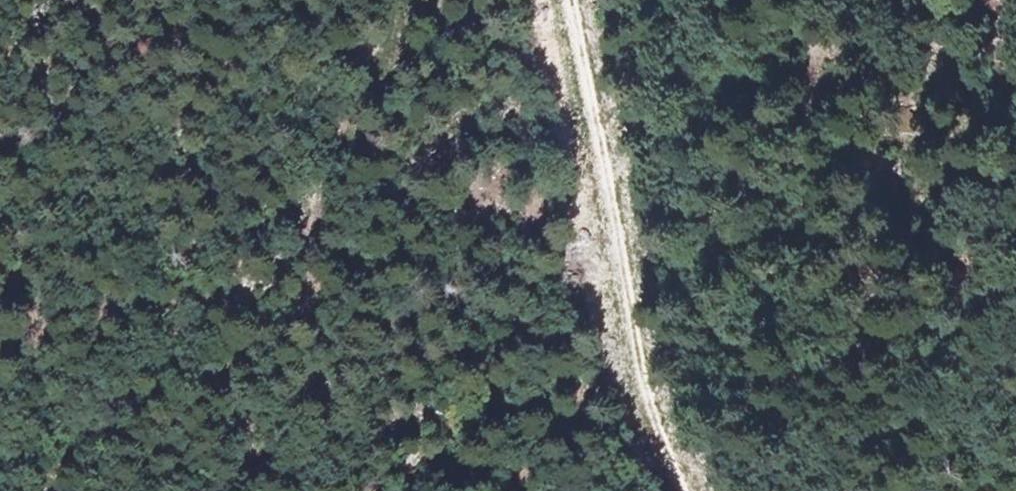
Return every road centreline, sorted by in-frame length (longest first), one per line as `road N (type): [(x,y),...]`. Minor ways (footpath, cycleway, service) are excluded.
road 1 (track): [(565,0),(640,385),(680,490)]

